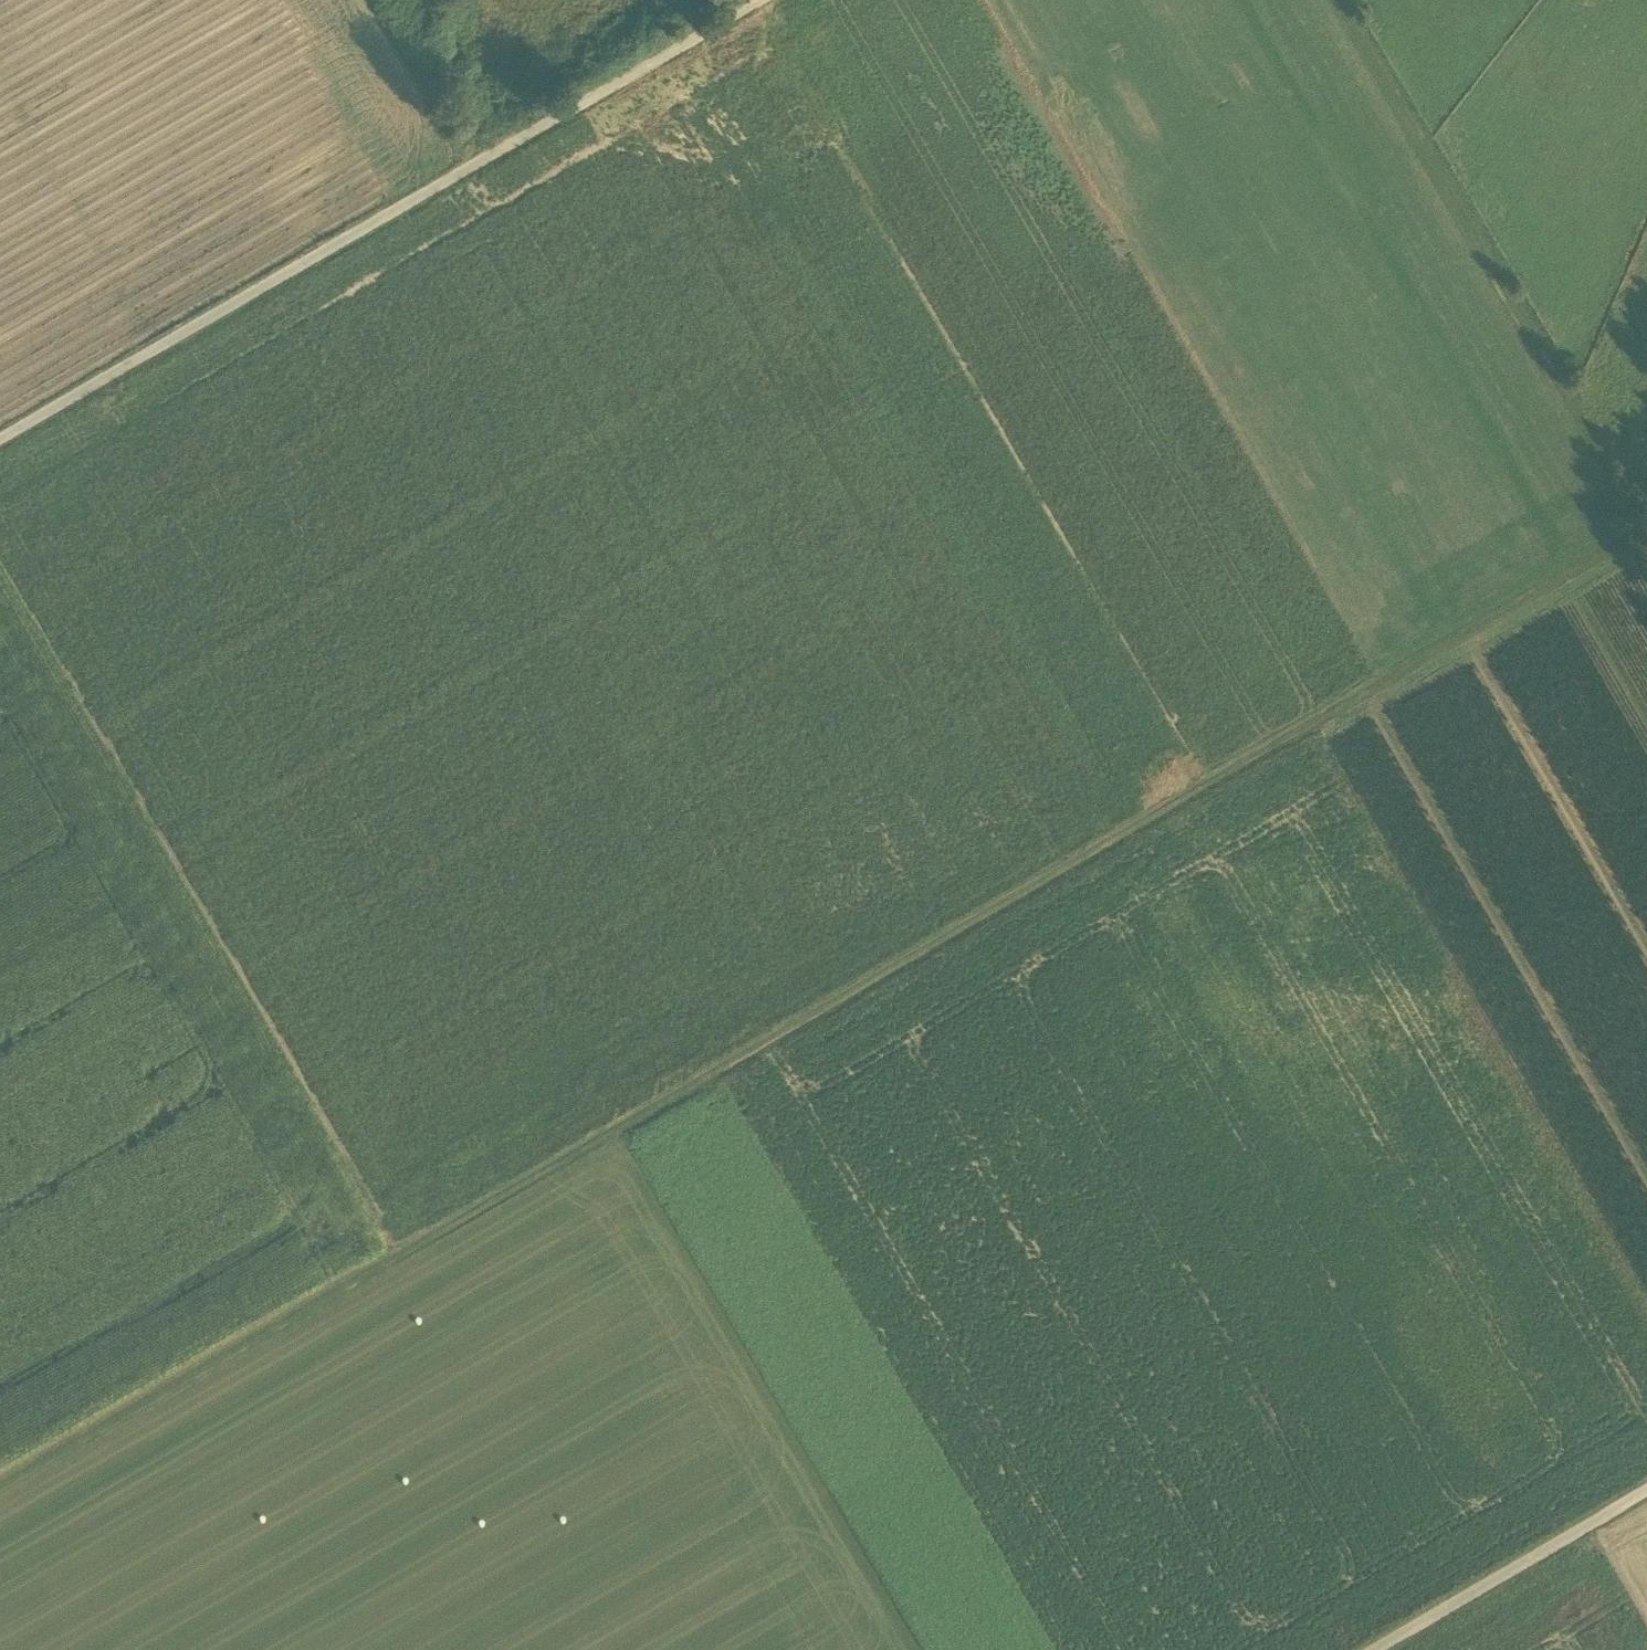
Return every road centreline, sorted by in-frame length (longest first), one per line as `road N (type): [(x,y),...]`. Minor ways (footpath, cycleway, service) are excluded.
road 1 (track): [(1646,529),(0,1487)]
road 2 (track): [(756,0),(0,440)]
road 3 (track): [(1345,0),(1646,524)]
road 4 (track): [(1646,1490),(1374,1649)]
road 5 (track): [(477,162),(382,0)]

